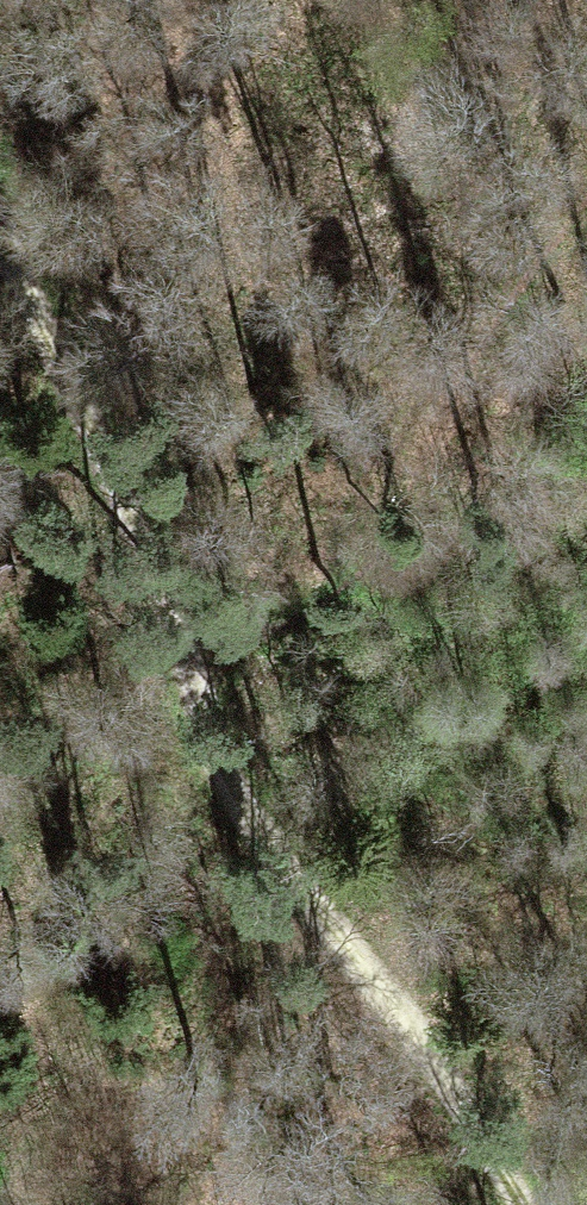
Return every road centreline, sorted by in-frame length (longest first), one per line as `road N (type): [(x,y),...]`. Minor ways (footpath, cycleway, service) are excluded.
road 1 (track): [(0,158),(234,766),(277,854),(332,939),(503,1153),(532,1204)]
road 2 (track): [(586,227),(405,530),(369,575),(327,604),(191,643)]

